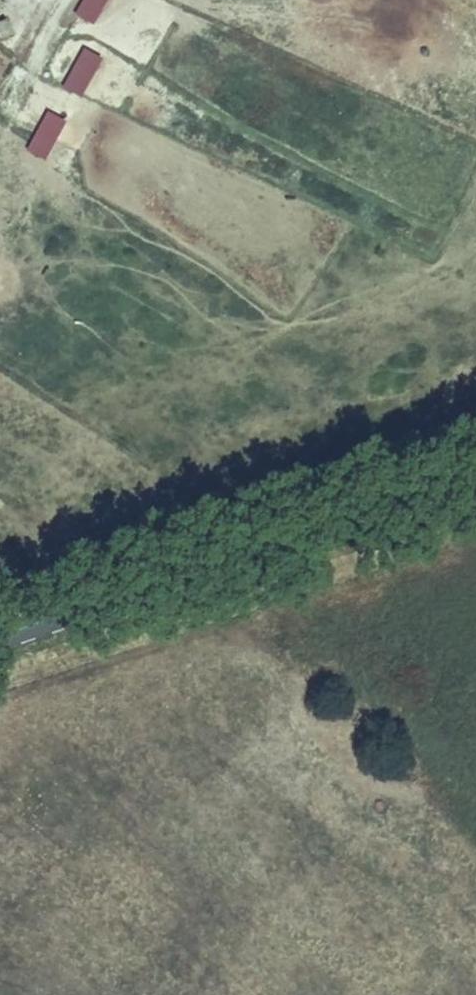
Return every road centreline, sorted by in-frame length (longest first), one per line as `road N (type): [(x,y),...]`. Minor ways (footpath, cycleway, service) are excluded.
road 1 (secondary): [(475,474),(136,579),(0,632)]

